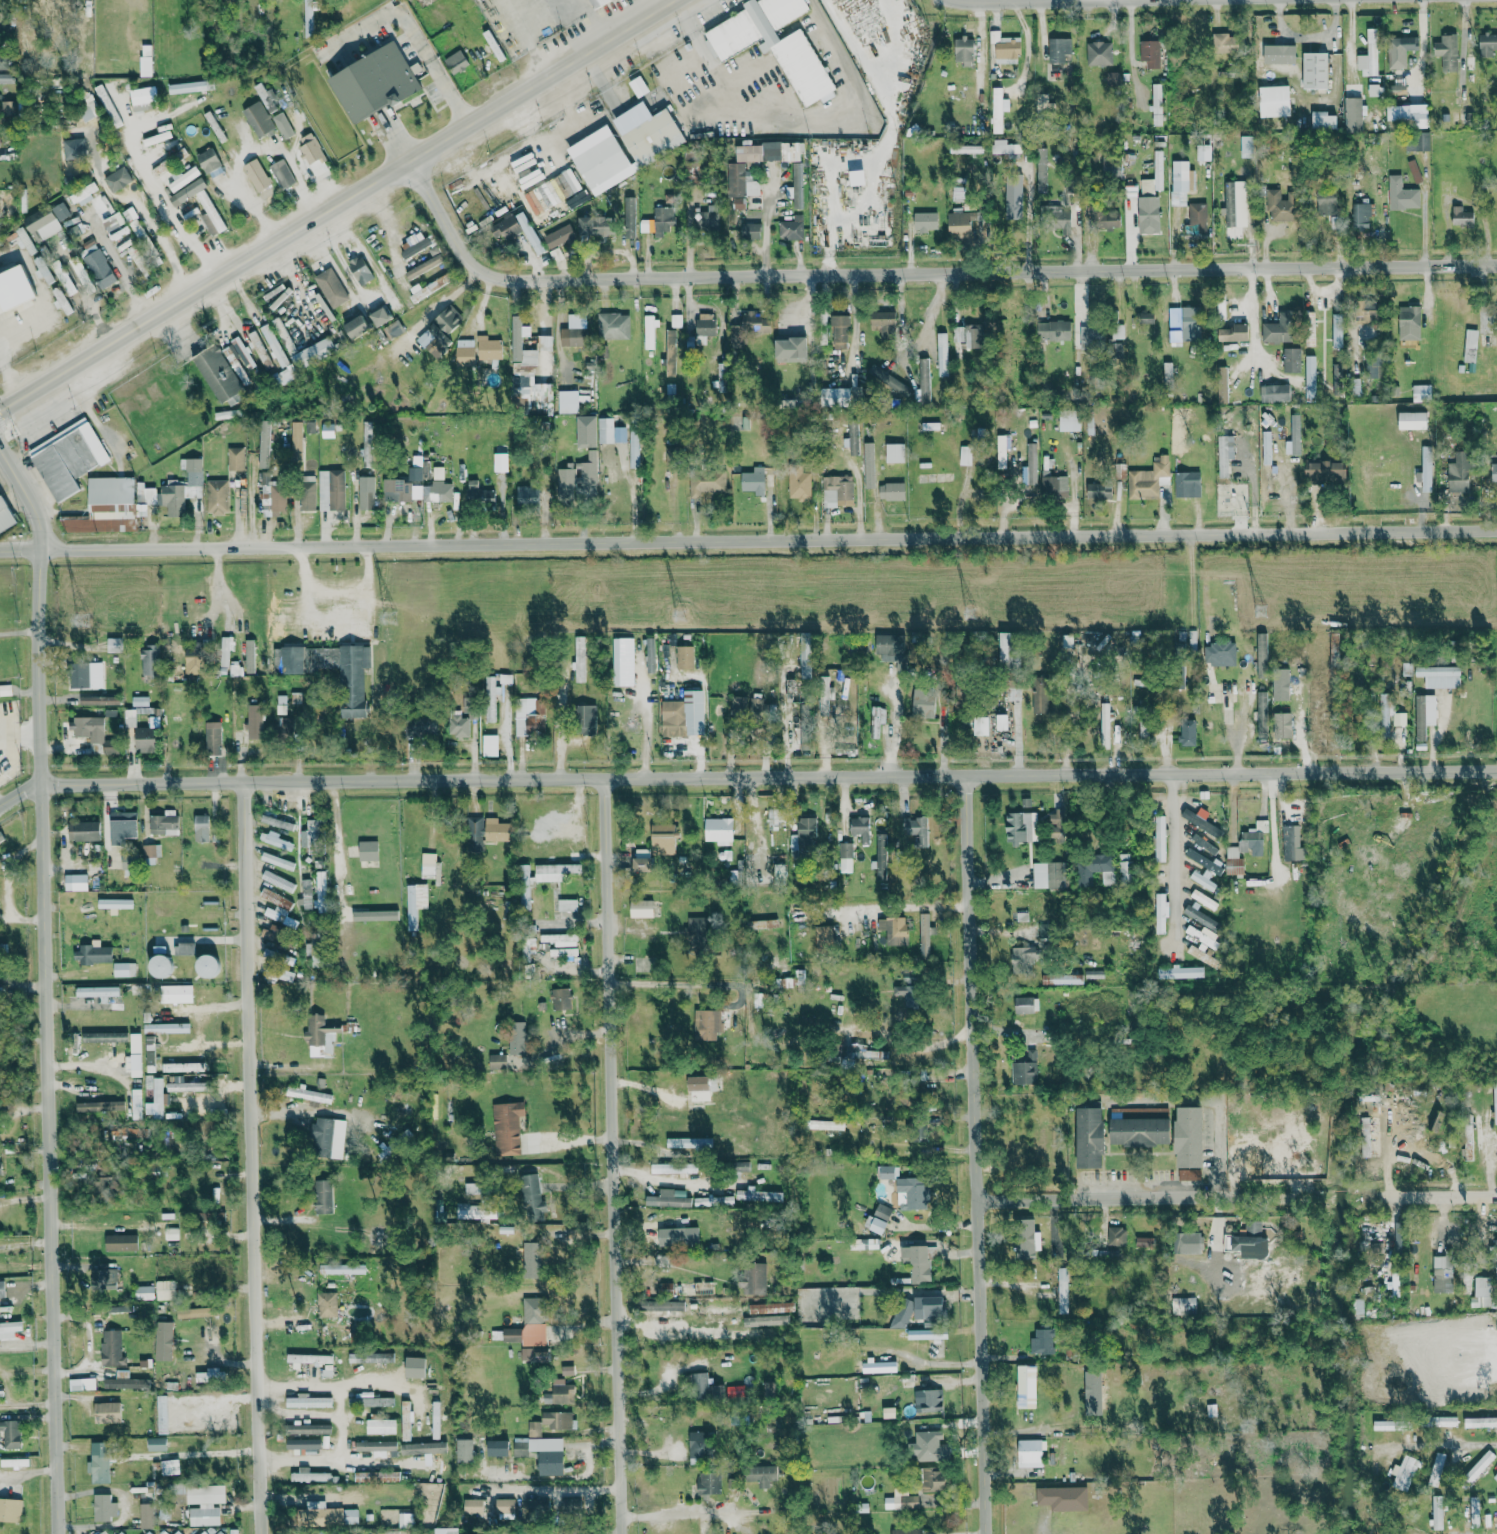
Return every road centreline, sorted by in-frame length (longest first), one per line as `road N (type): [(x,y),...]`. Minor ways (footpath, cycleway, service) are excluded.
road 1 (residential): [(0,544),(1496,526)]
road 2 (residential): [(45,783),(1496,769)]
road 3 (residential): [(418,160),(476,261),(514,279),(1496,265)]
road 4 (residential): [(58,1533),(41,544)]
road 5 (tertiary): [(0,414),(681,0)]
road 6 (residential): [(986,1533),(971,774)]
road 7 (residential): [(619,1533),(599,778)]
road 8 (residential): [(262,1533),(249,781)]
road 9 (residential): [(980,1199),(1295,1197)]
road 10 (residential): [(1370,1197),(1496,1196)]

